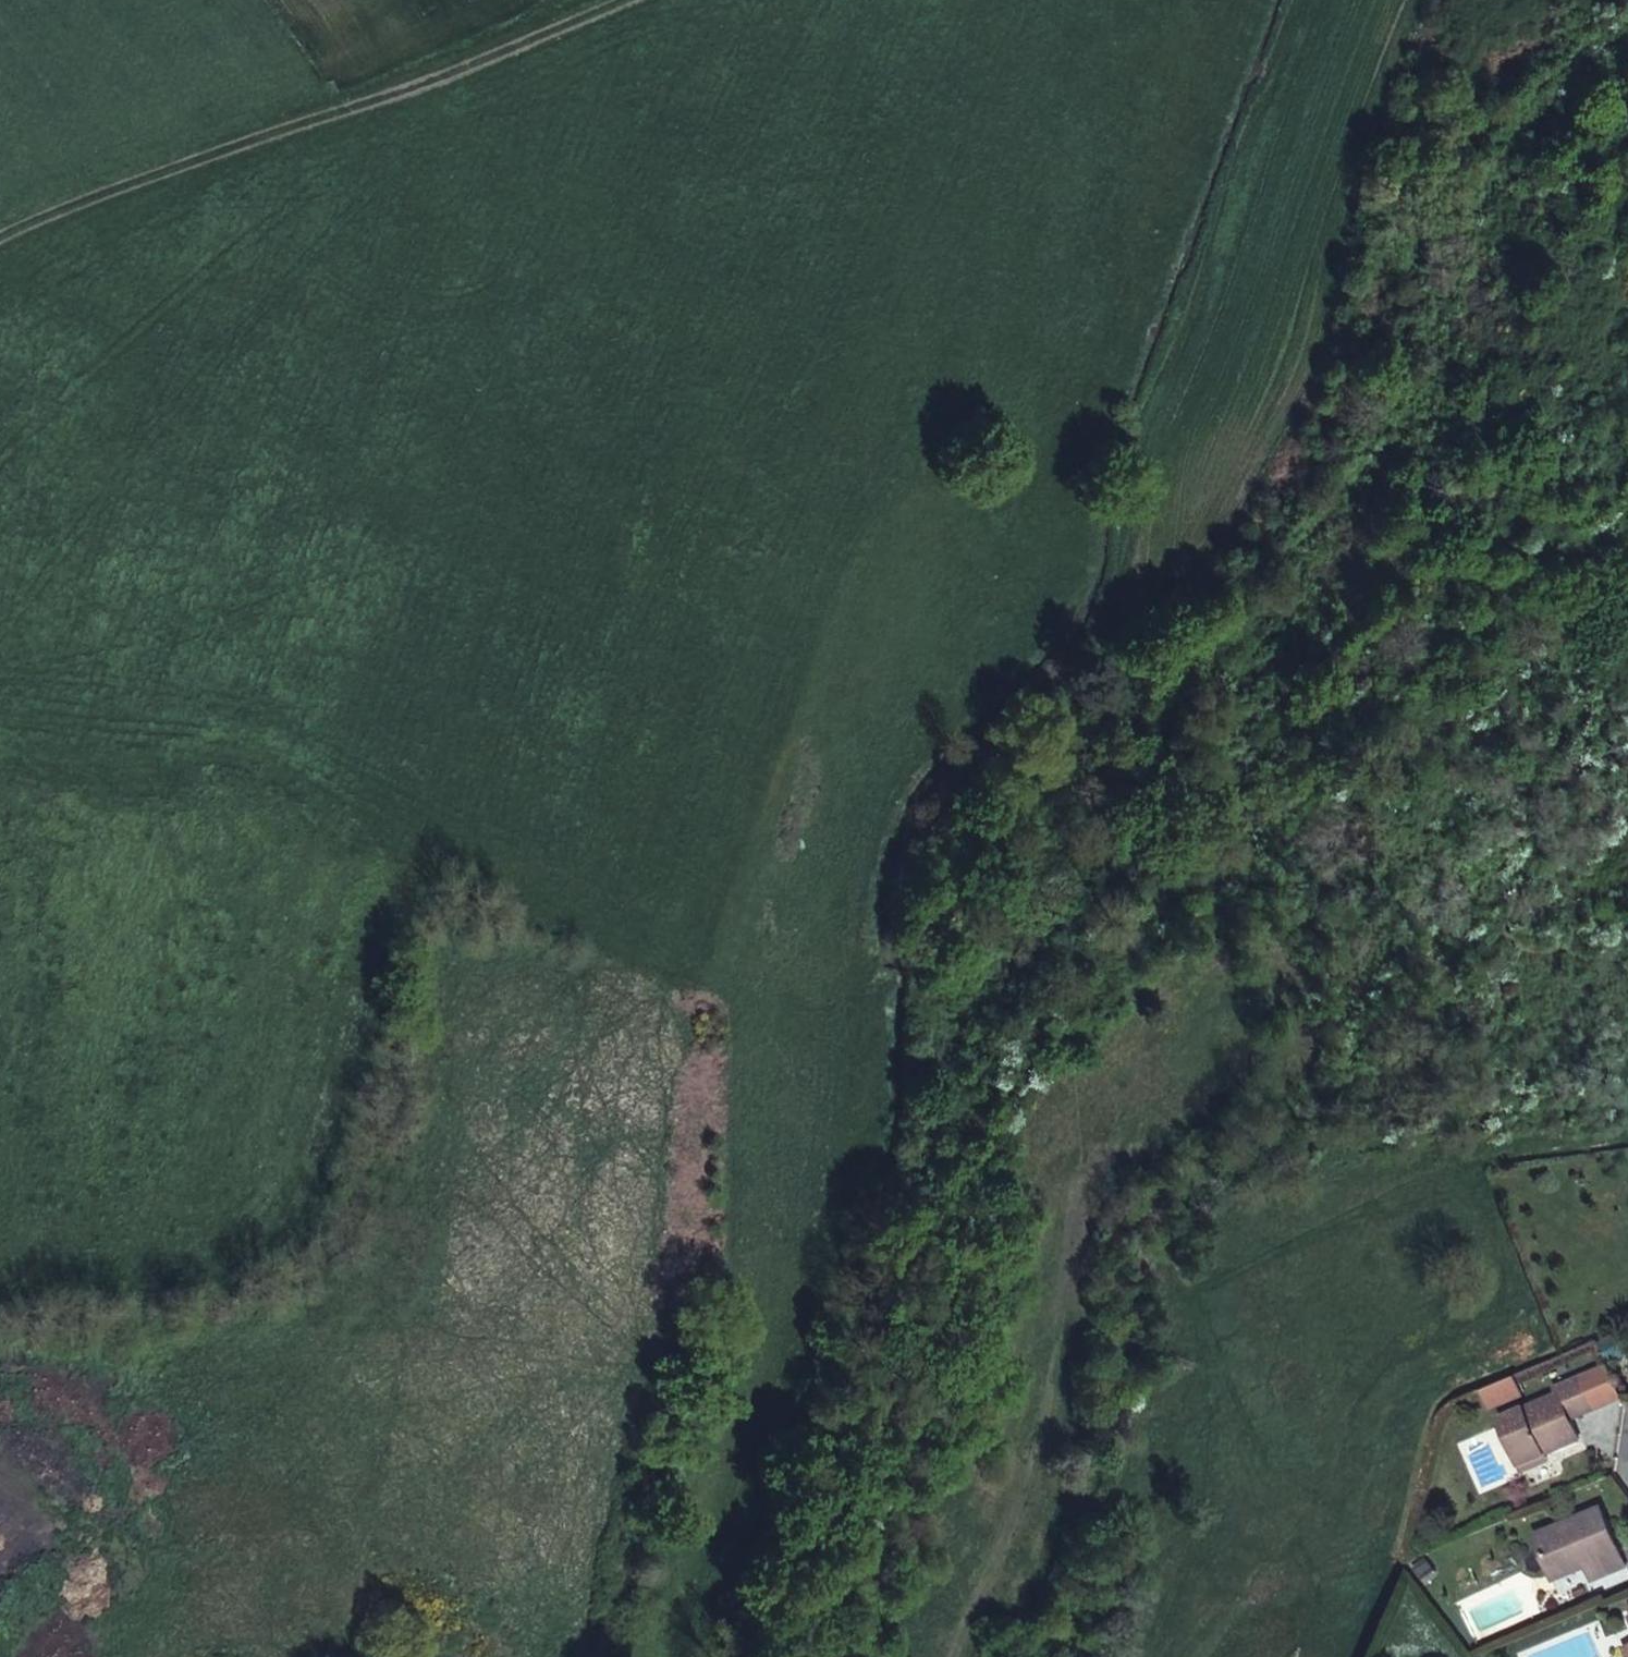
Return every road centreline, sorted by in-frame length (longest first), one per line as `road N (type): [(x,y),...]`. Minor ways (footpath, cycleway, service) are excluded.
road 1 (track): [(1233,1037),(1102,1157),(1028,1489),(963,1656)]

